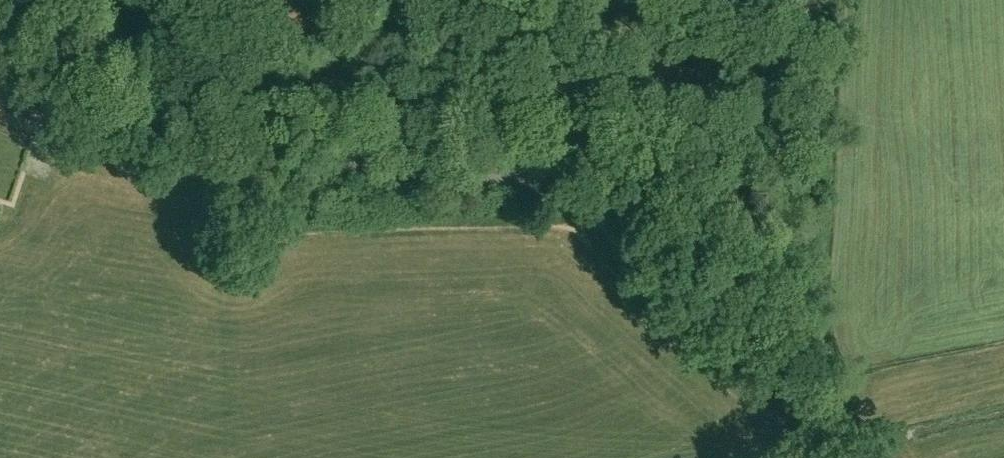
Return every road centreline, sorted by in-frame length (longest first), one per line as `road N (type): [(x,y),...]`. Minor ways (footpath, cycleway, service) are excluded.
road 1 (unclassified): [(699,179),(144,163),(0,120)]
road 2 (unclassified): [(729,0),(818,53),(827,84),(812,117),(737,153),(716,199)]
road 3 (unclassified): [(859,457),(765,262),(716,199)]
road 4 (unclassified): [(699,179),(615,95),(469,0)]

